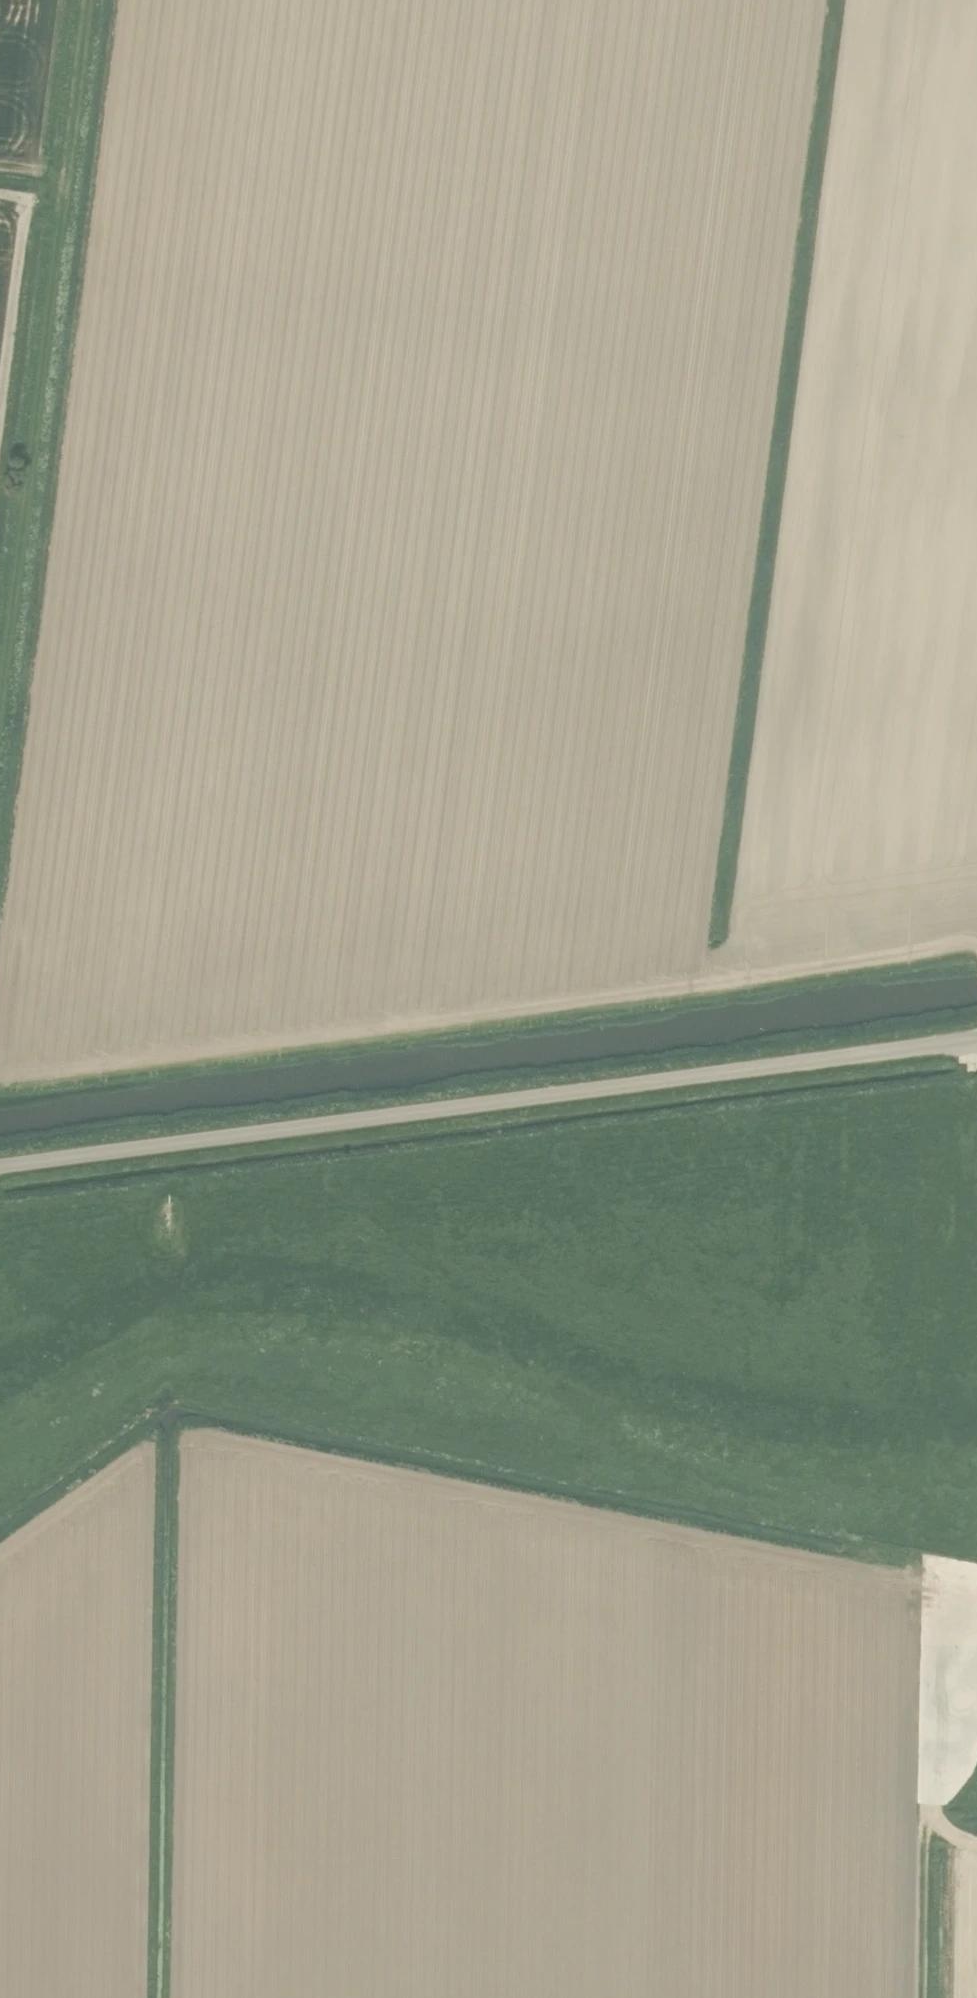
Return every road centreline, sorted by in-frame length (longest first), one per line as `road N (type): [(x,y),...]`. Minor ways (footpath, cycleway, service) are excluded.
road 1 (unclassified): [(976,1036),(0,1164)]
road 2 (track): [(976,1844),(938,1820),(930,1795),(976,1682)]

